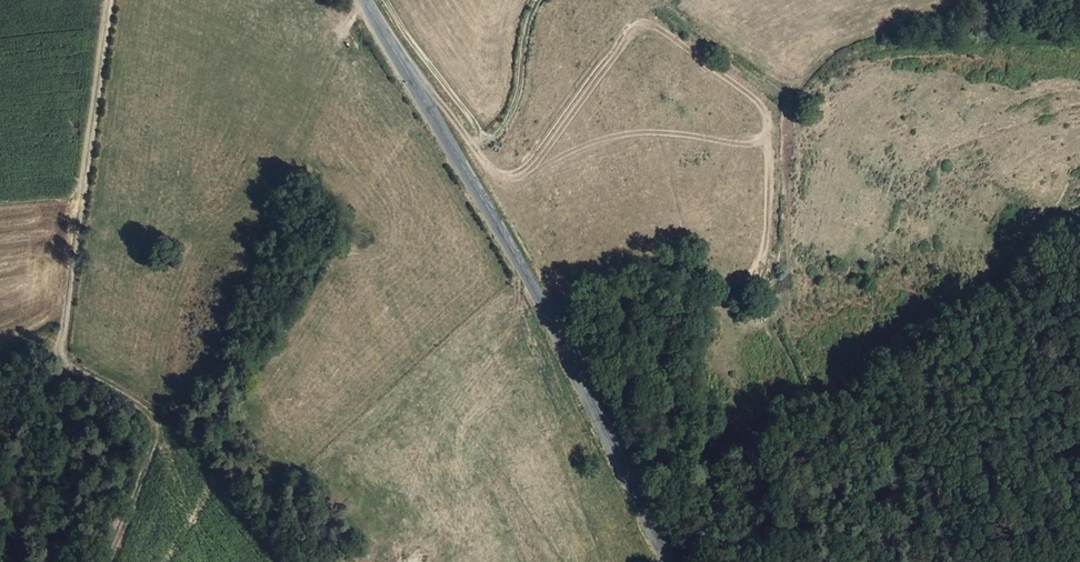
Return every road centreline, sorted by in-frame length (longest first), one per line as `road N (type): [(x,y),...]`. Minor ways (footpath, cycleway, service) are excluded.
road 1 (track): [(413,83),(443,103),(482,162),(503,173),(522,170),(627,30),(645,23),(756,102),(765,122),(764,256),(751,288)]
road 2 (tertiary): [(671,561),(527,273),(364,0)]
road 3 (track): [(112,0),(61,342),(65,358),(134,400),(156,426),(157,442),(111,561)]
road 4 (track): [(785,99),(793,215),(786,318),(813,386),(837,407)]
road 5 (track): [(785,99),(798,99),(839,58),(880,46),(942,37),(1079,38)]
road 6 (track): [(468,140),(493,139),(515,105),(538,0)]
road 7 (track): [(646,0),(785,99)]

